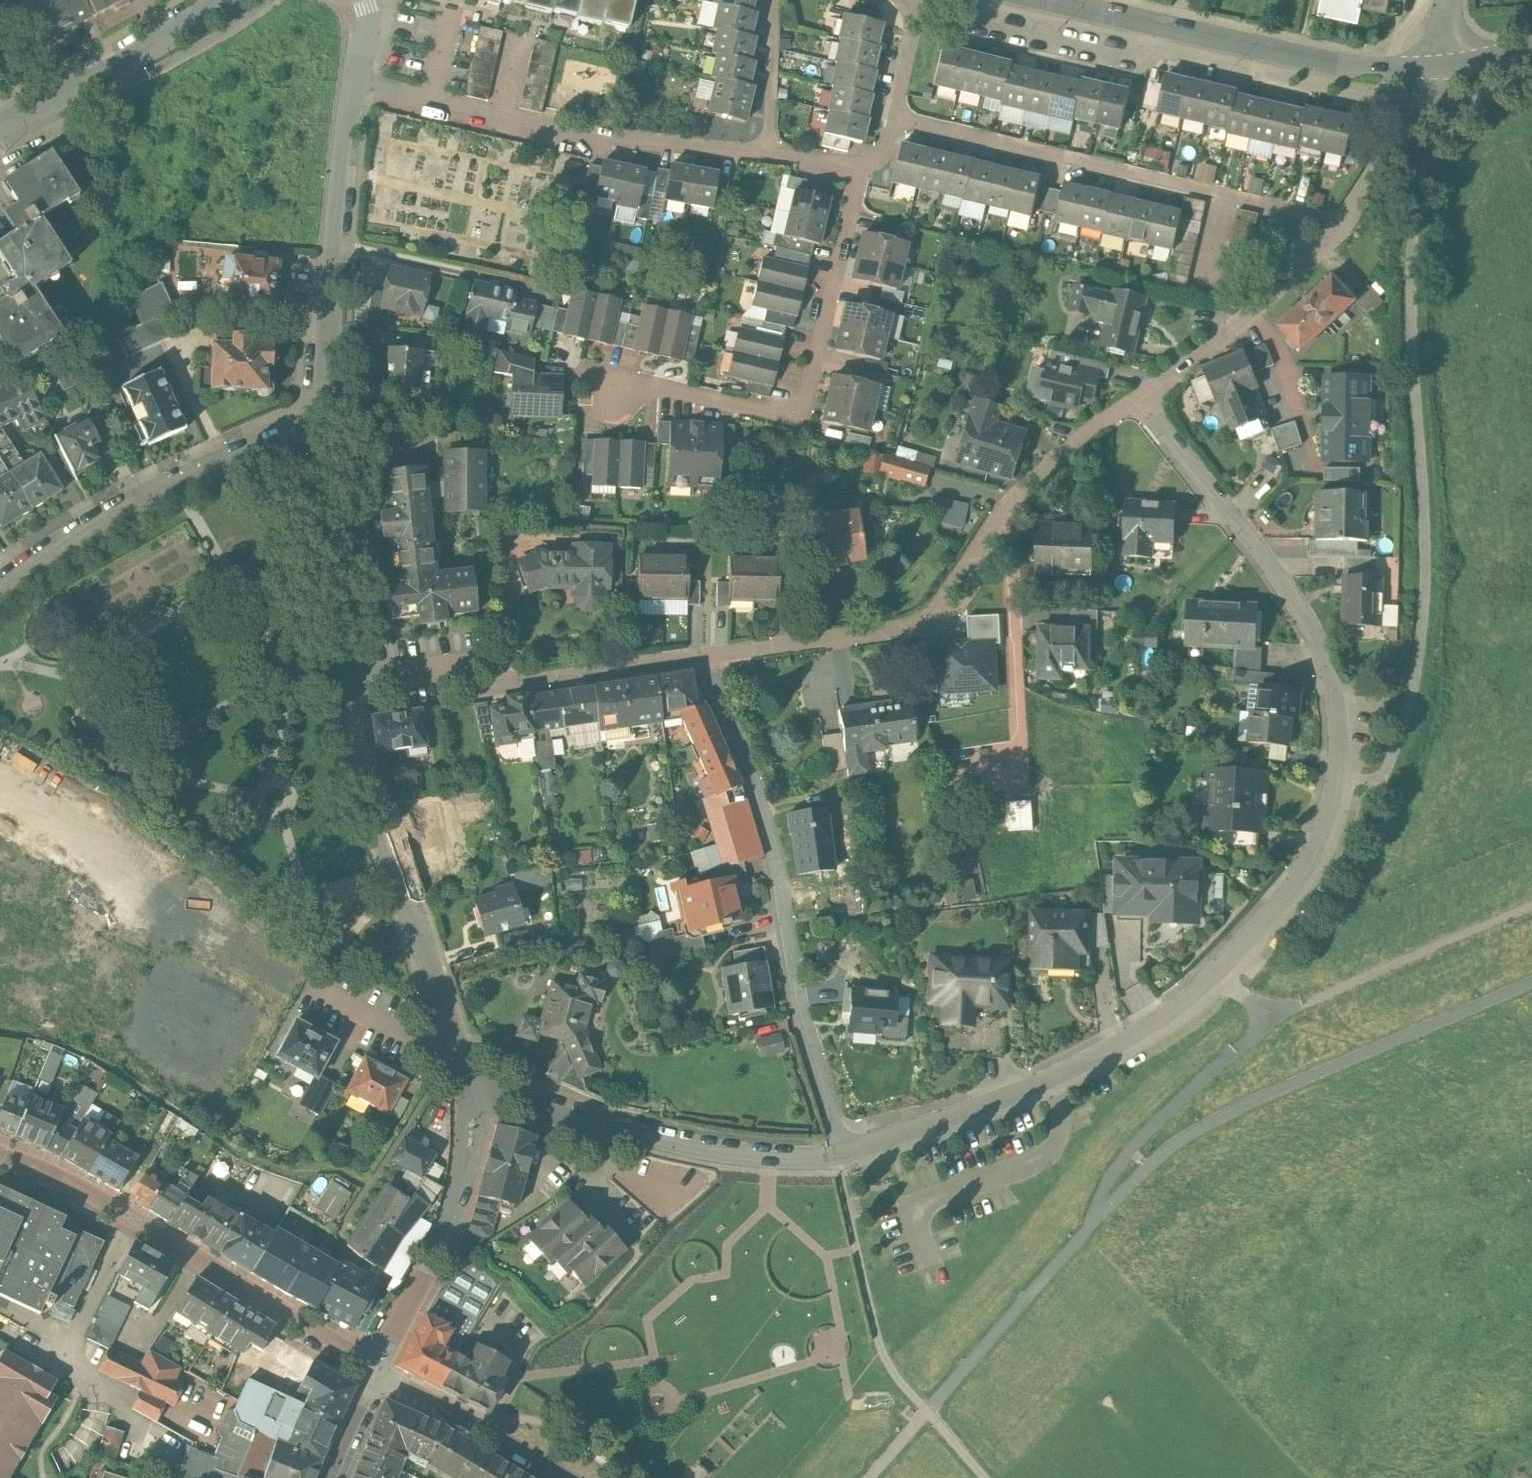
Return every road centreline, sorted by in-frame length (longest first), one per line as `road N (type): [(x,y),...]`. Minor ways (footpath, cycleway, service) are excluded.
road 1 (residential): [(1136,400),(1323,641),(1343,726),(1334,806),(1286,894),(1221,972),(1163,1021),(1057,1076),(845,1154)]
road 2 (residential): [(455,1009),(369,782),(336,665),(319,422)]
road 3 (residential): [(701,657),(767,811),(845,1154)]
road 4 (residential): [(1328,236),(1299,215),(900,119)]
road 5 (residential): [(0,1143),(89,1183),(380,1368)]
road 6 (residential): [(859,162),(819,357),(800,404),(610,380)]
road 7 (residential): [(354,86),(566,130),(767,151)]
road 8 (residential): [(478,1083),(704,1148),(845,1154)]
road 9 (residential): [(1006,508),(922,620),(701,657)]
road 10 (residential): [(319,422),(131,502),(0,587)]
road 11 (residential): [(319,422),(354,86)]
road 12 (residential): [(380,1368),(439,1257),(471,1150),(478,1083)]
road 13 (track): [(1277,1013),(1531,906)]
road 14 (residential): [(1434,69),(1179,31)]
road 15 (residential): [(1328,236),(1290,280),(1136,400)]
road 16 (residential): [(0,124),(220,1)]
road 17 (residential): [(1006,508),(1017,756)]
road 18 (residential): [(950,0),(976,21),(1113,50),(1142,53),(1179,31)]
road 19 (residential): [(701,657),(510,684),(483,662)]
road 20 (residential): [(380,1368),(569,1477)]
road 21 (residential): [(1428,94),(1410,132),(1328,236)]
road 22 (residential): [(1136,400),(1006,508)]
road 23 (residential): [(319,985),(436,1038),(455,1009)]
road 24 (residential): [(775,0),(767,151)]
road 25 (residential): [(1179,31),(1032,0)]
road 26 (residential): [(925,0),(900,119)]

